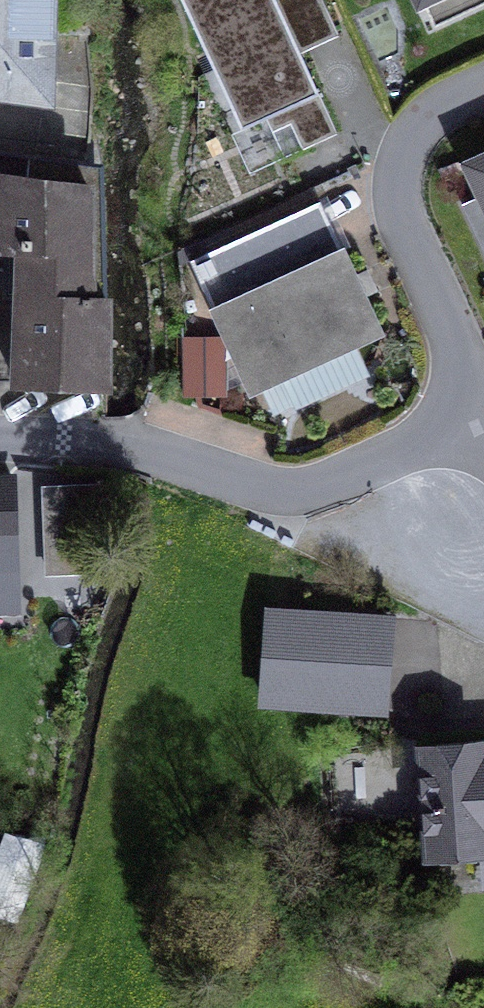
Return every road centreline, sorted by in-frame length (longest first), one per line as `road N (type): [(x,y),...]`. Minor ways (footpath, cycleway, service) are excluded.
road 1 (residential): [(0,436),(146,447),(283,496),(331,485),(483,418)]
road 2 (residential): [(483,410),(399,200),(403,158),(419,126),(435,108),(483,86)]

